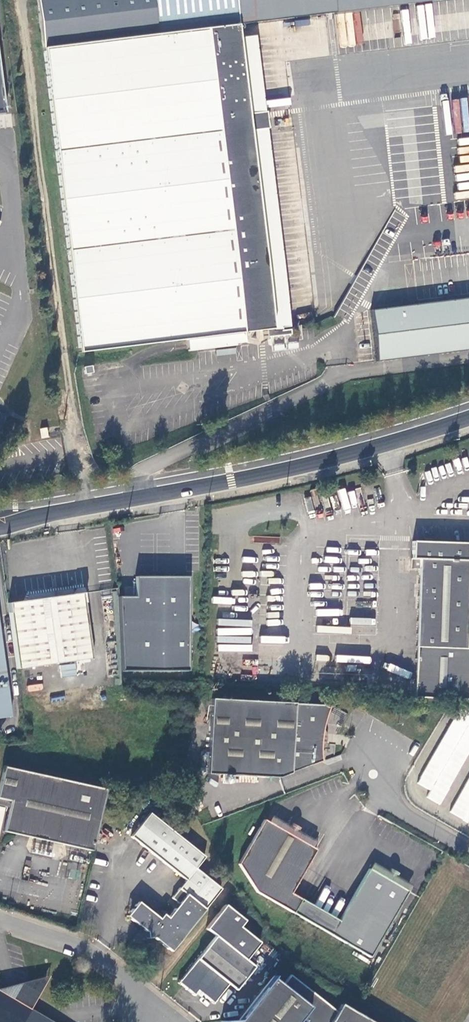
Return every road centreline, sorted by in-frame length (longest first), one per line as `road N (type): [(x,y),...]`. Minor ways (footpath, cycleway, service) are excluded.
road 1 (tertiary): [(0,528),(231,481),(468,418)]
road 2 (track): [(19,0),(72,419)]
road 3 (unclassified): [(0,919),(125,970),(155,1021)]
road 4 (unclassified): [(468,850),(391,806),(378,760)]

